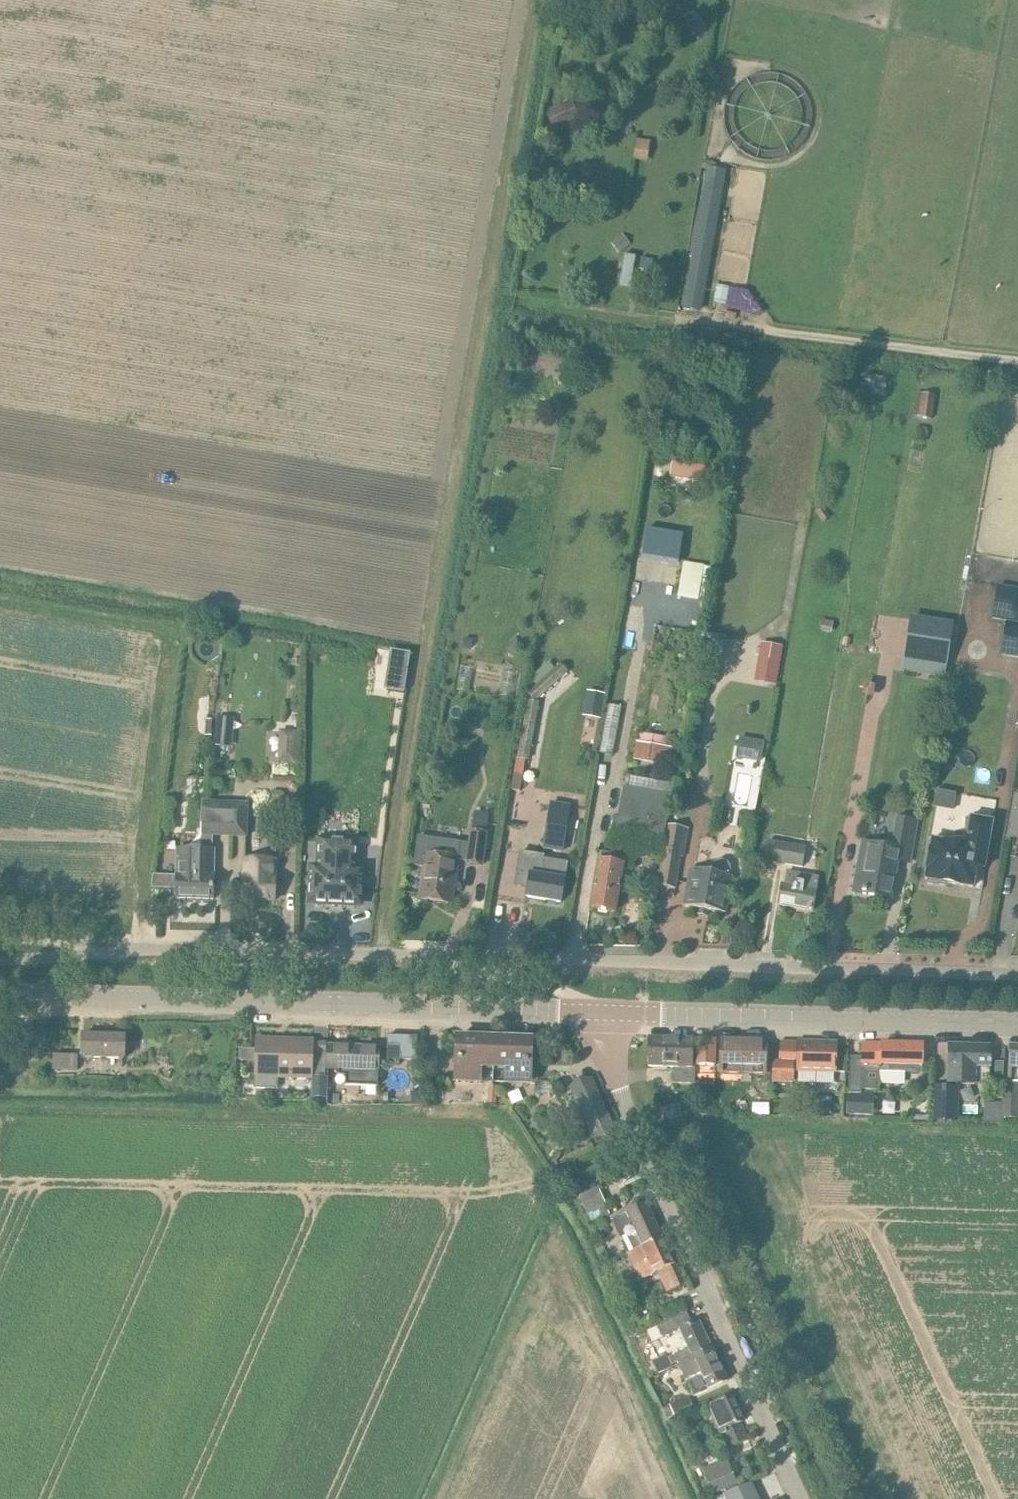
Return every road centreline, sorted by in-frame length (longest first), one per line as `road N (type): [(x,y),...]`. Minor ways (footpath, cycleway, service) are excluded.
road 1 (track): [(0,1108),(504,1123),(533,1160),(544,1204),(595,1294),(685,1498)]
road 2 (track): [(383,955),(398,790),(482,298),(673,321)]
road 3 (tertiary): [(0,995),(590,1012)]
road 4 (residential): [(1017,976),(448,957)]
road 5 (unclassified): [(801,1498),(629,1120),(590,1012)]
road 6 (track): [(135,951),(176,629),(0,599)]
road 7 (tertiary): [(590,1012),(1017,1025)]
road 8 (track): [(544,1204),(528,1221),(409,1498)]
road 9 (residential): [(448,957),(135,951)]
road 10 (track): [(482,298),(541,0)]
road 11 (track): [(436,1498),(556,1223)]
road 12 (residential): [(590,1012),(550,986),(448,957)]
road 13 (track): [(141,905),(0,901)]
road 14 (residential): [(0,961),(135,951)]

